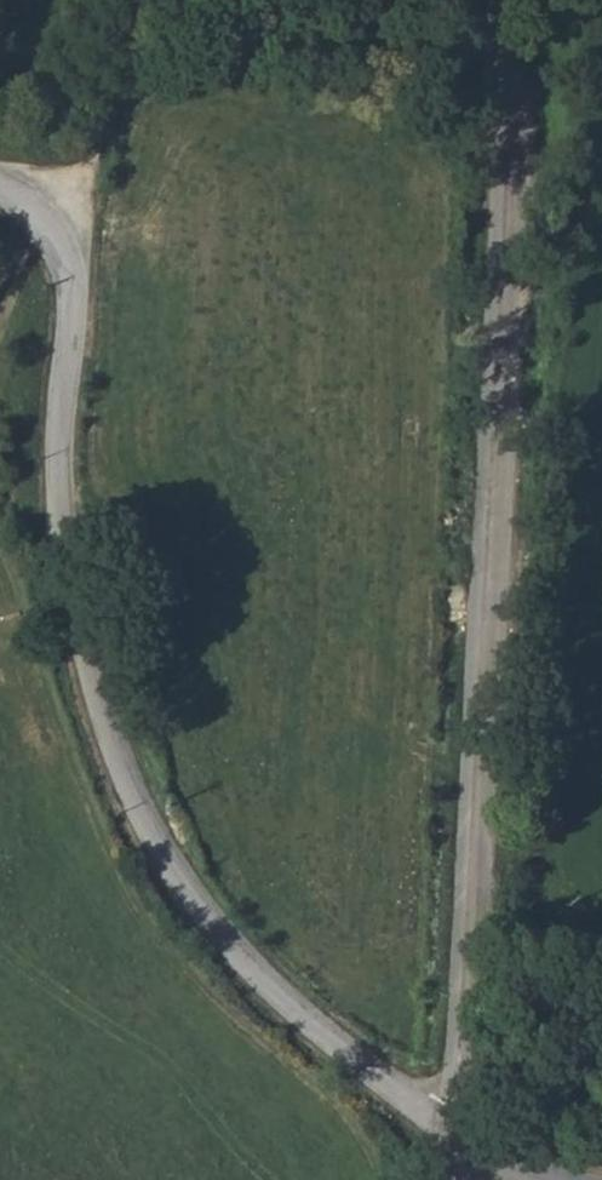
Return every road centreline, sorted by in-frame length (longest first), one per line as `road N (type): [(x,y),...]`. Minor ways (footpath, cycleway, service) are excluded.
road 1 (unclassified): [(520,0),(508,359),(449,1126)]
road 2 (unclassified): [(449,1126),(370,1074),(250,970),(166,869),(139,823),(92,688),(60,518),(69,283),(48,228),(0,187)]

